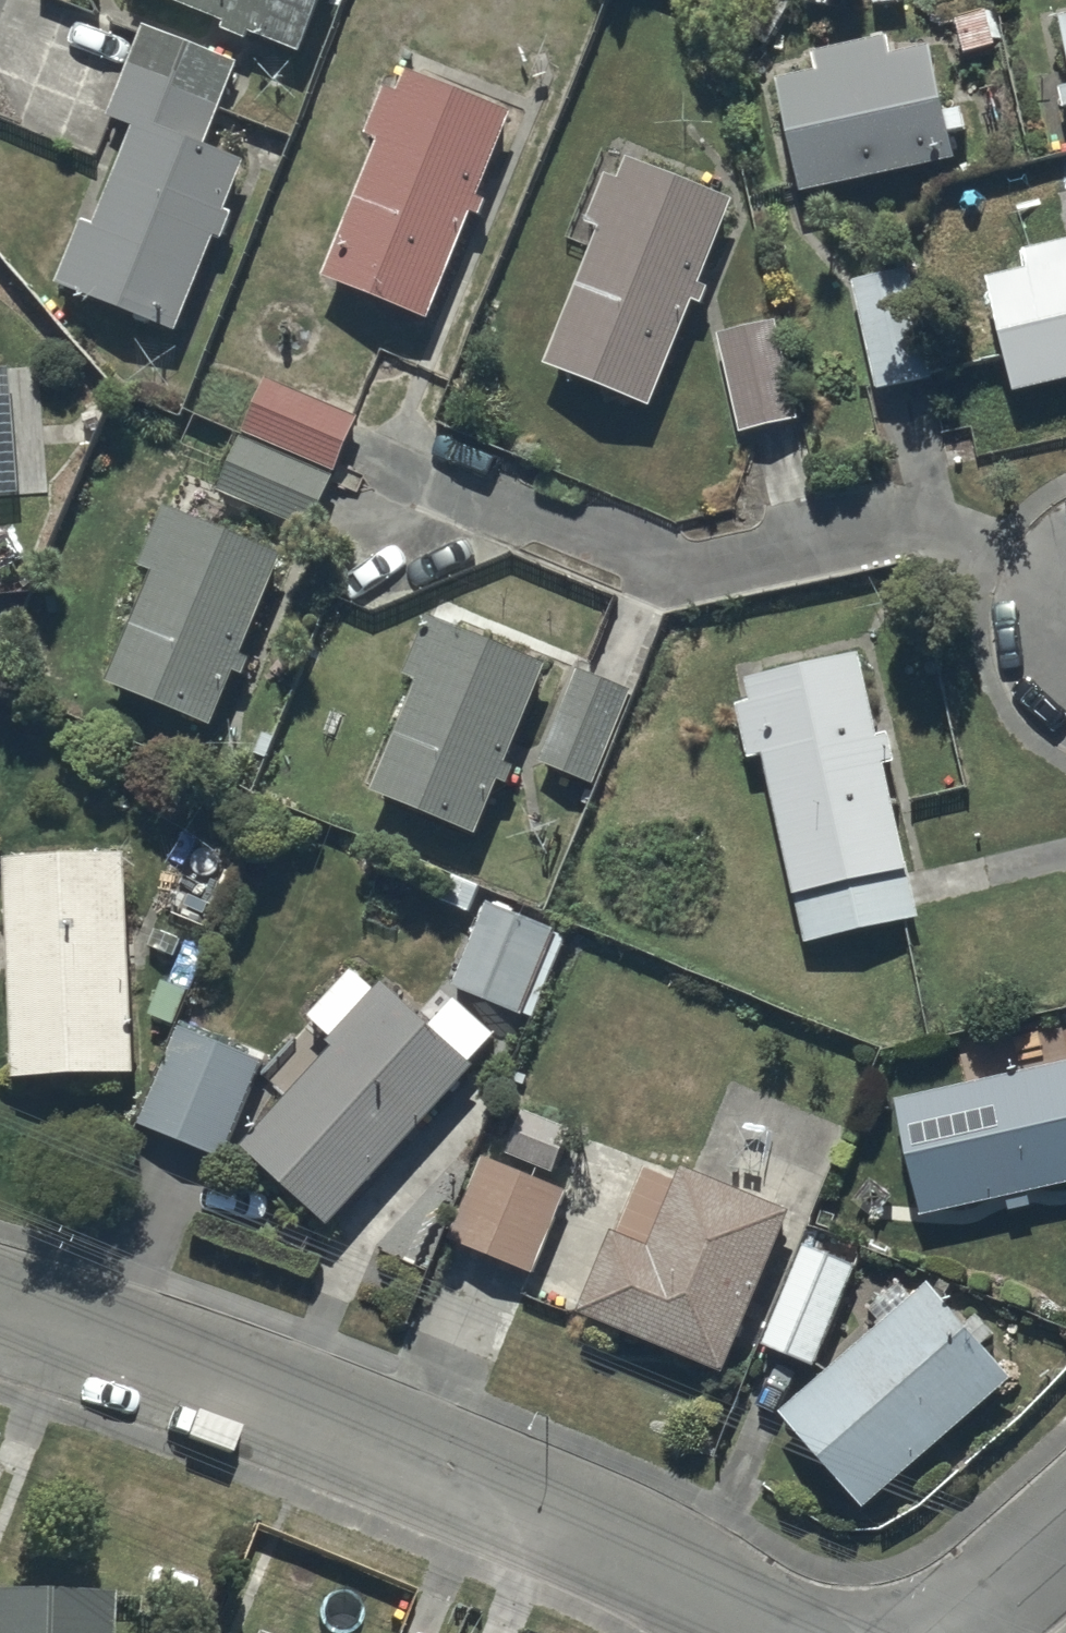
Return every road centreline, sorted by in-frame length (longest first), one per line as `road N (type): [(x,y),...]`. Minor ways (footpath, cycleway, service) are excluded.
road 1 (residential): [(770,1632),(632,1550),(366,1436),(0,1312)]
road 2 (residential): [(964,1632),(1065,1540)]

